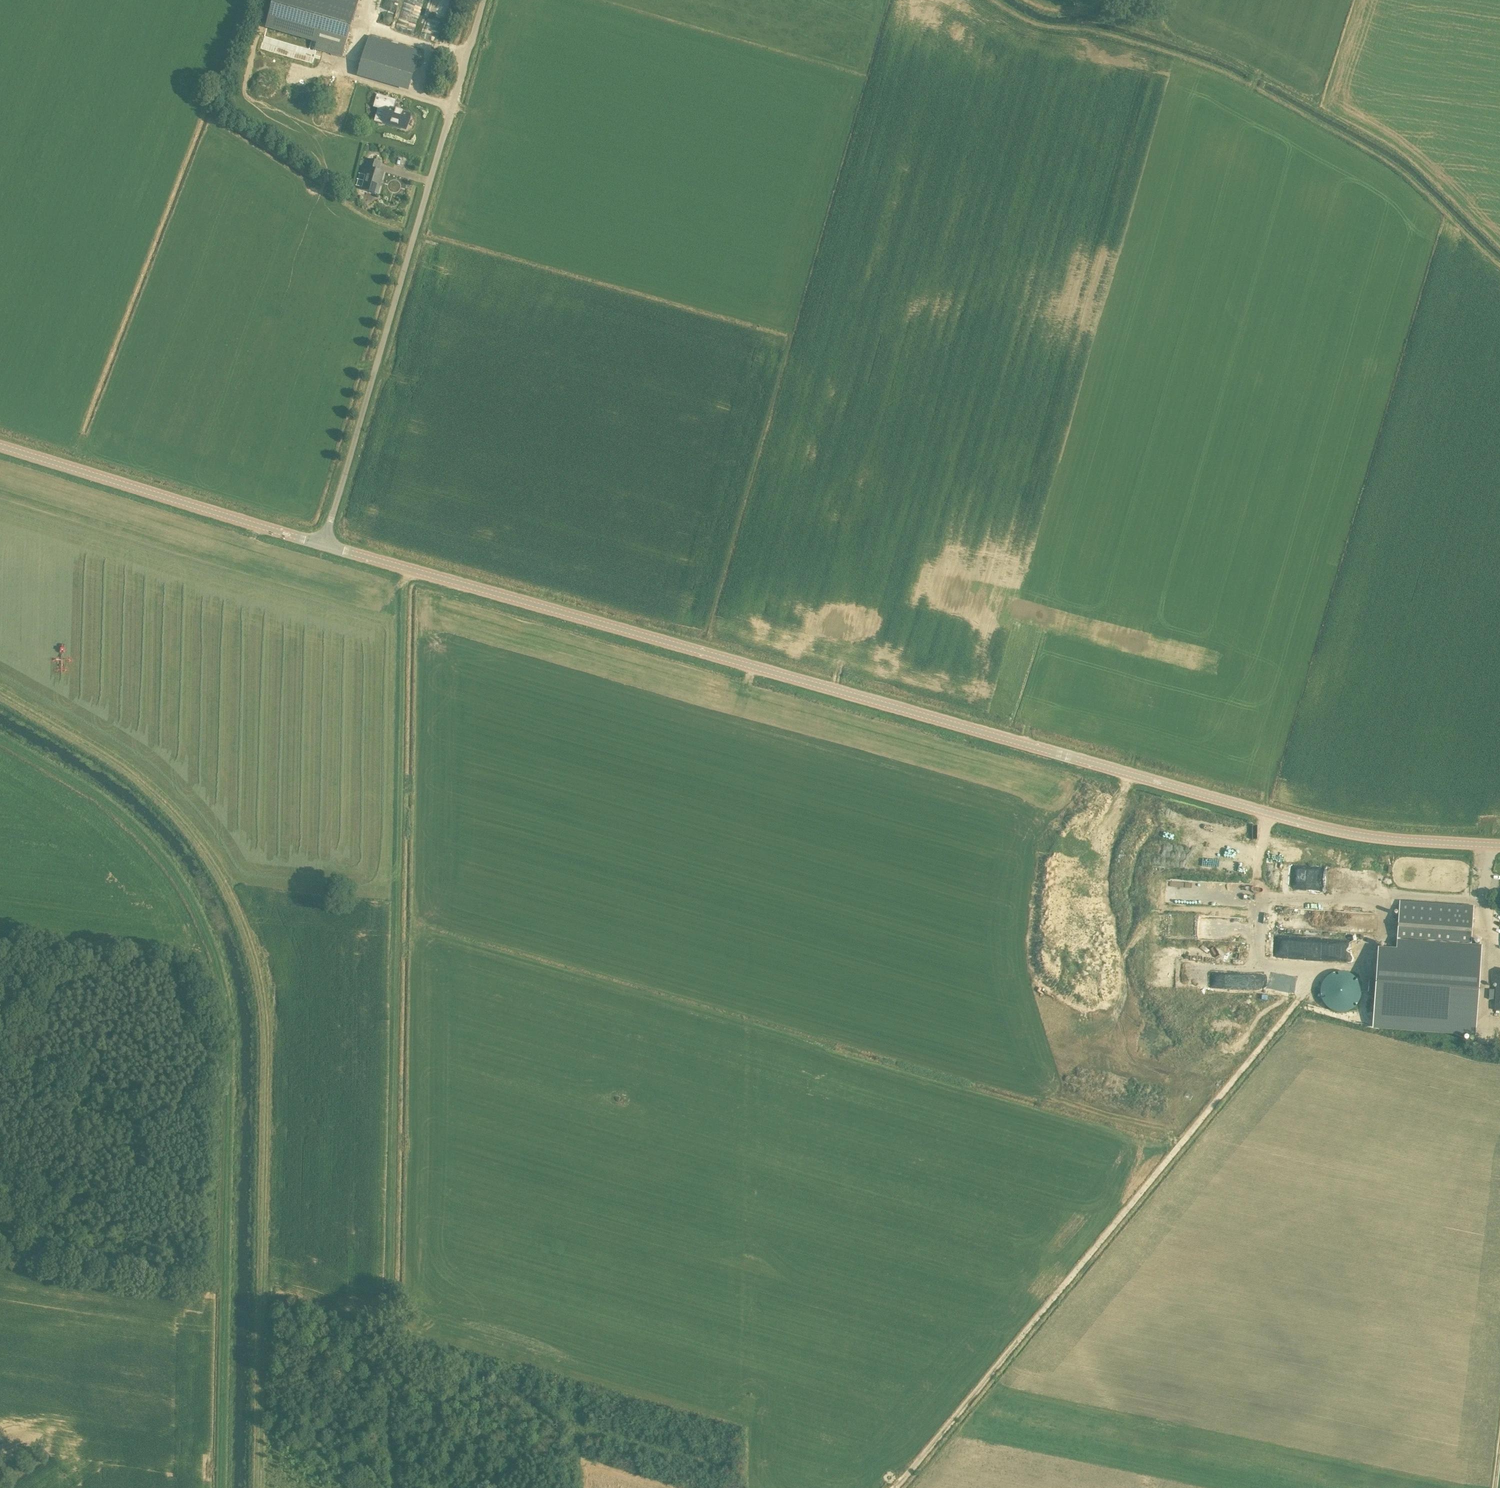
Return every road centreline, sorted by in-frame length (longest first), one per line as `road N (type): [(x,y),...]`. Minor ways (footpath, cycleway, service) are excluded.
road 1 (tertiary): [(1499,845),(1342,831),(323,545)]
road 2 (track): [(400,1487),(389,1340),(404,568)]
road 3 (track): [(1297,1005),(897,1487)]
road 4 (unclassified): [(323,545),(478,0)]
road 5 (tertiary): [(323,545),(0,445)]

